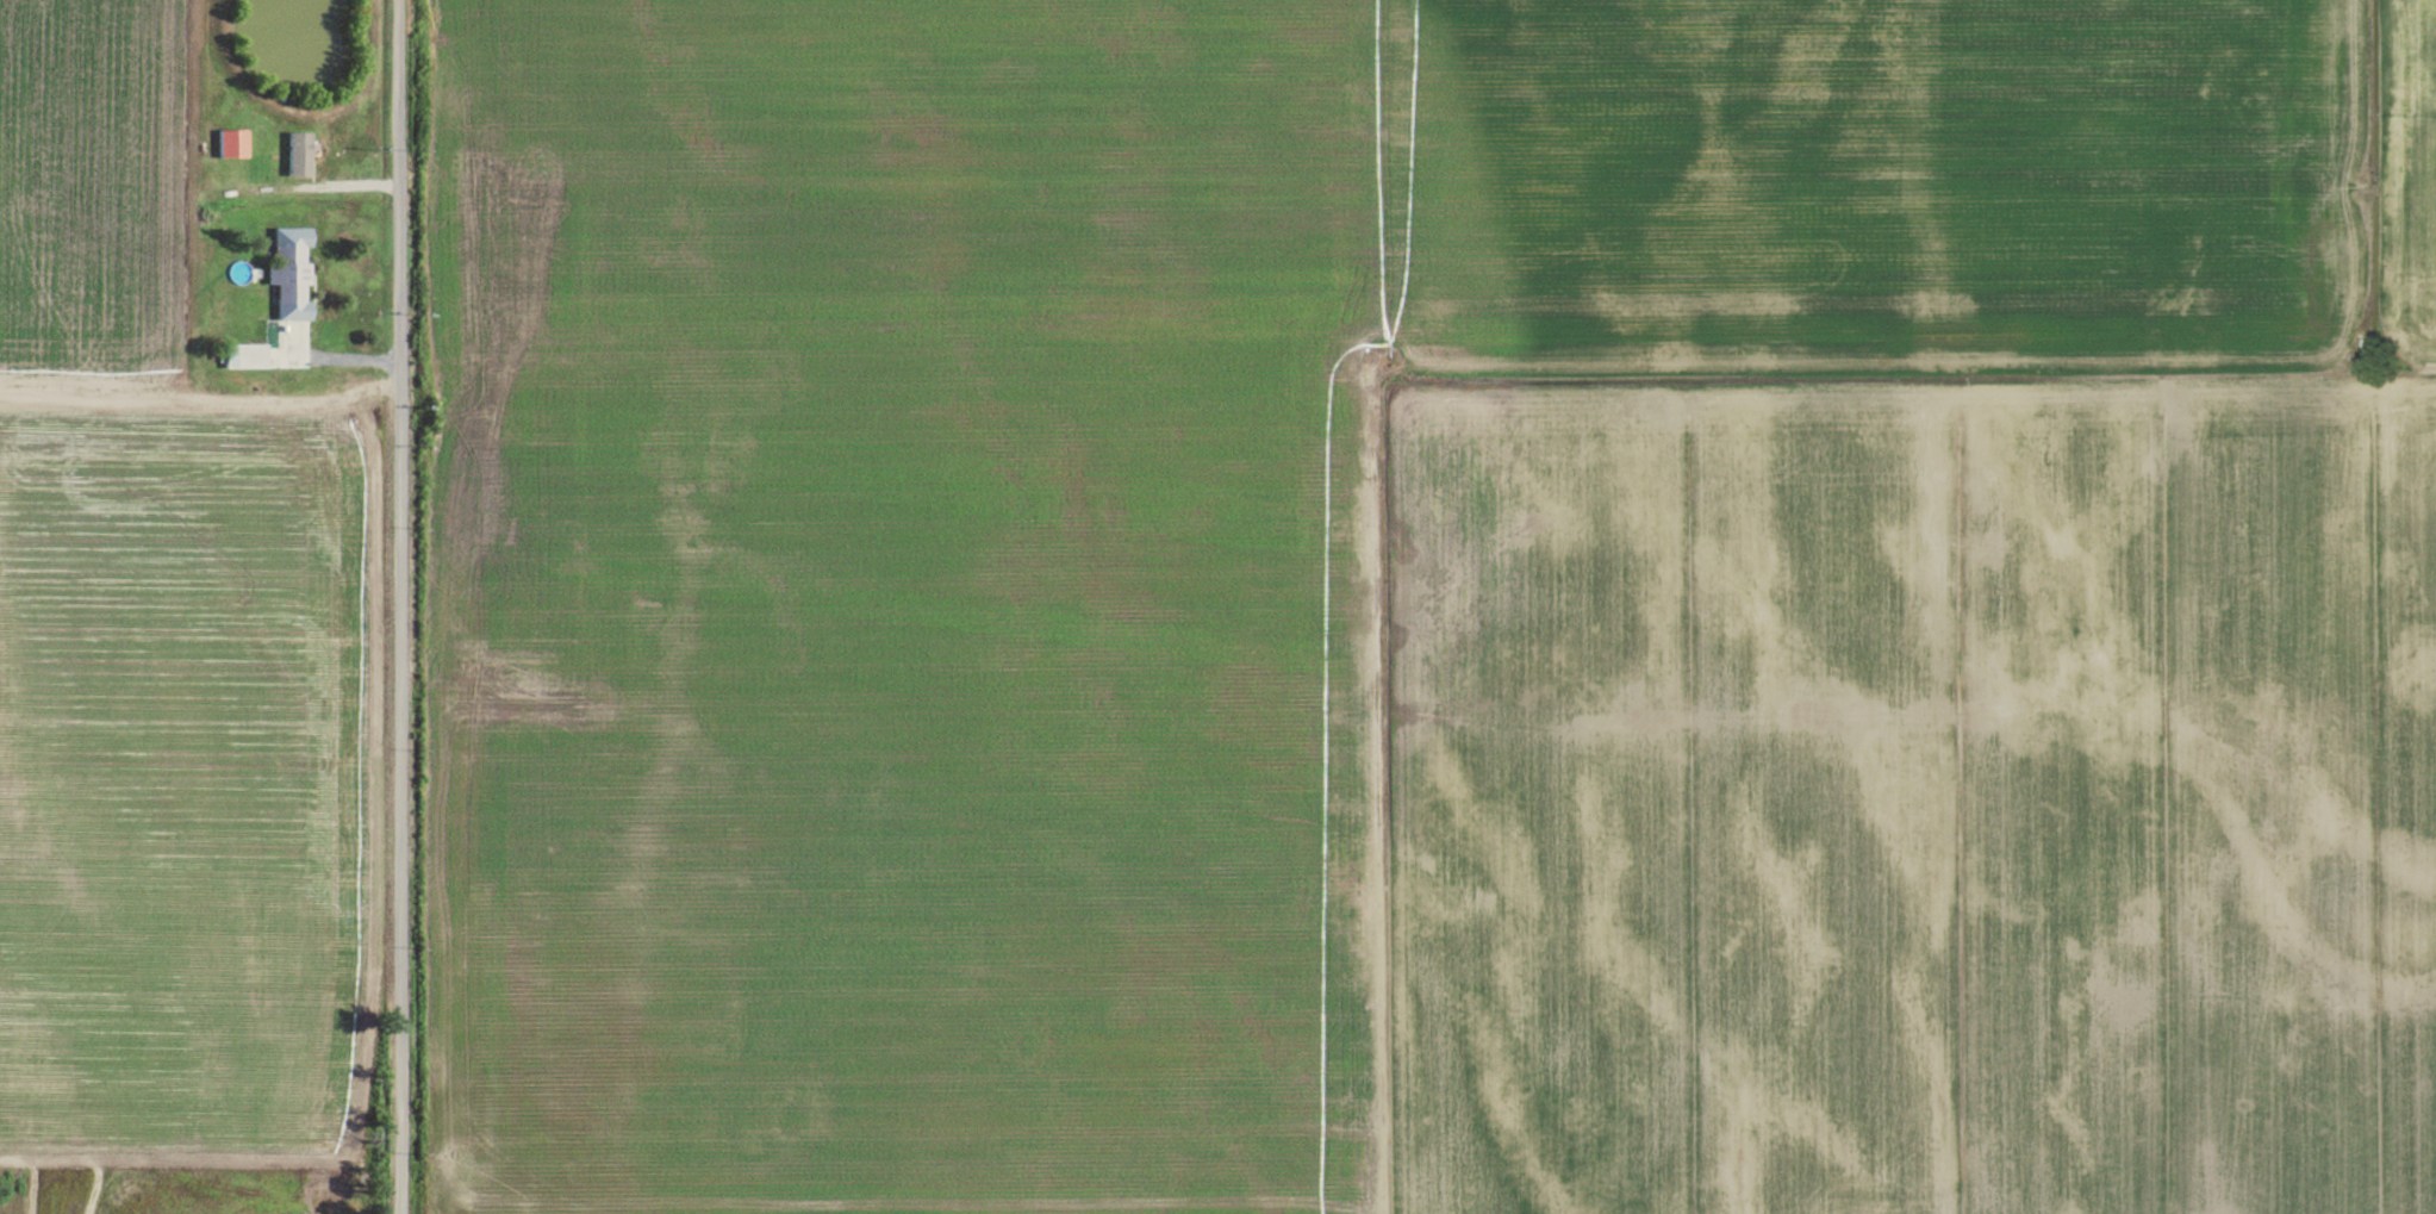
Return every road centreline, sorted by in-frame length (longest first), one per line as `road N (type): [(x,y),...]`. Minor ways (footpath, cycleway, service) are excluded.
road 1 (residential): [(398,1213),(397,0)]

